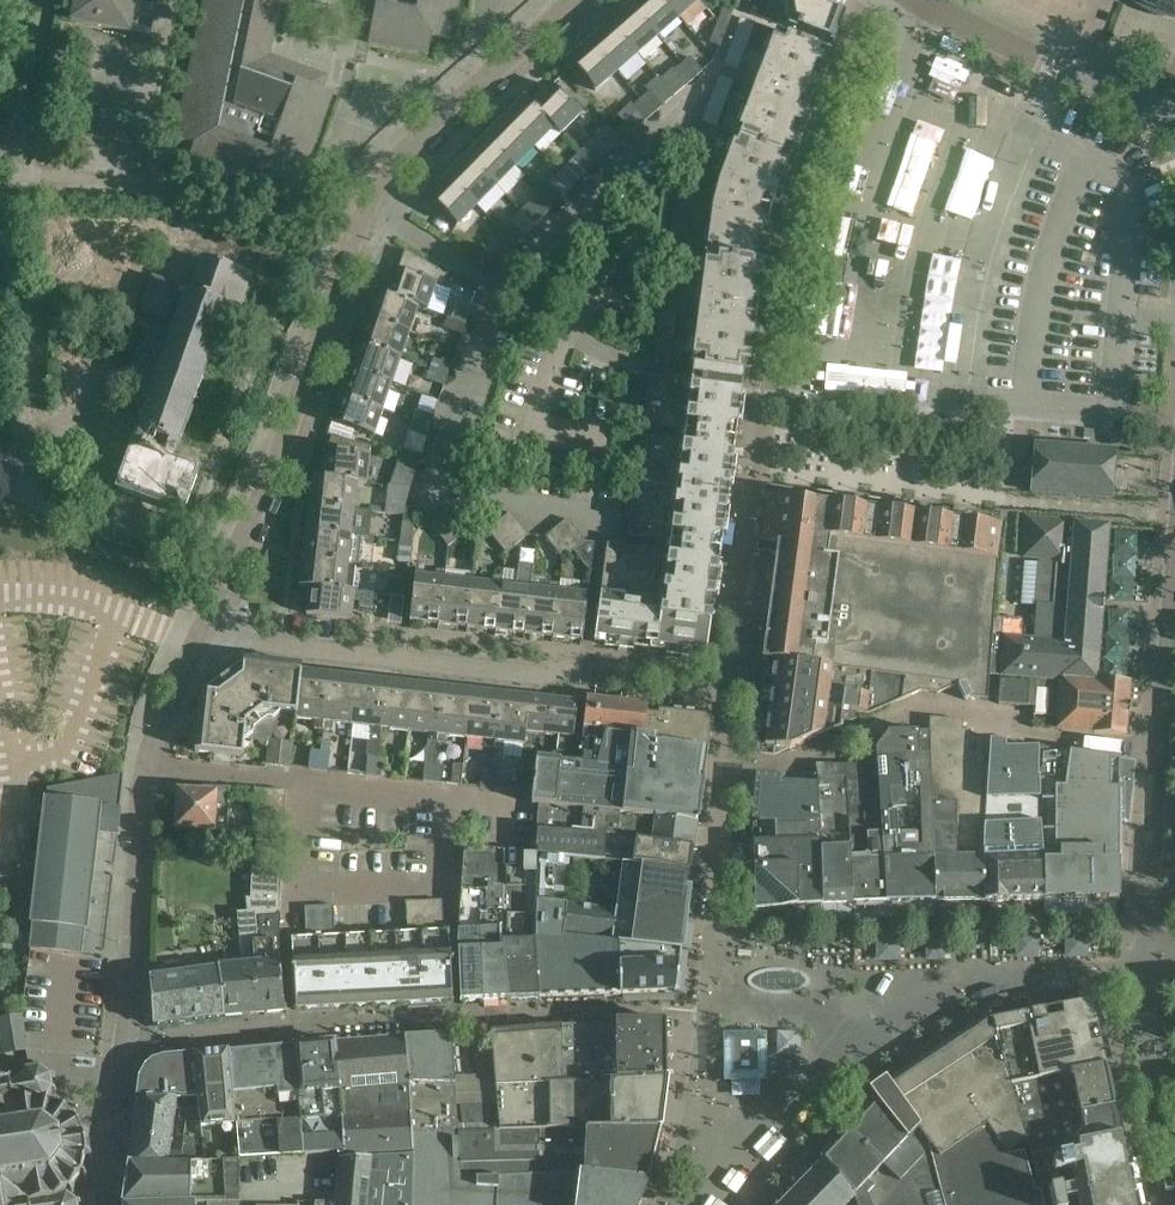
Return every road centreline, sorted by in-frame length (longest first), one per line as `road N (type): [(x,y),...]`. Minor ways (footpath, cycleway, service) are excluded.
road 1 (residential): [(107,1204),(149,764),(285,441),(366,202)]
road 2 (residential): [(366,202),(394,159),(582,0)]
road 3 (residential): [(1174,123),(926,0)]
road 4 (residential): [(1173,1204),(1150,1076),(1147,953)]
road 5 (residential): [(1147,953),(1160,745)]
road 6 (residential): [(1160,745),(1174,575)]
road 7 (residential): [(503,286),(366,202)]
road 8 (residential): [(1001,733),(1160,745)]

